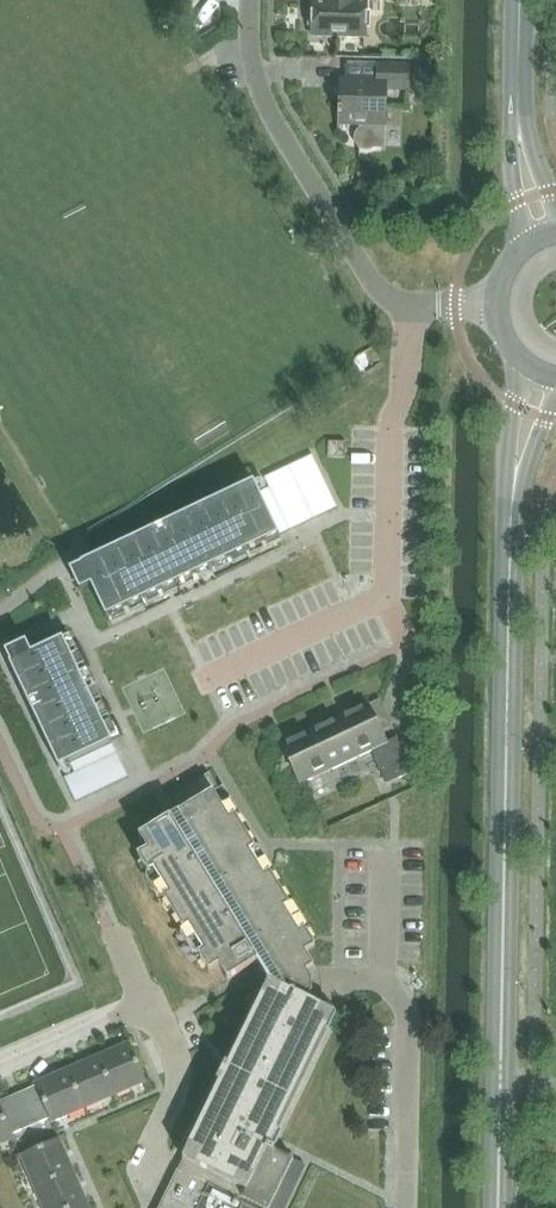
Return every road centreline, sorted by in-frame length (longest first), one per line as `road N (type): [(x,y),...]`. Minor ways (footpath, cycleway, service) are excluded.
road 1 (tertiary): [(498,1207),(512,532),(518,475),(546,378)]
road 2 (residential): [(415,303),(414,378),(388,425),(388,594),(203,683)]
road 3 (residential): [(415,303),(379,293),(262,104),(255,0)]
road 4 (residential): [(405,1207),(410,1013),(386,982),(386,870)]
road 5 (tertiary): [(548,233),(521,147),(523,0)]
road 6 (residential): [(0,1071),(131,1012),(135,998),(106,929)]

